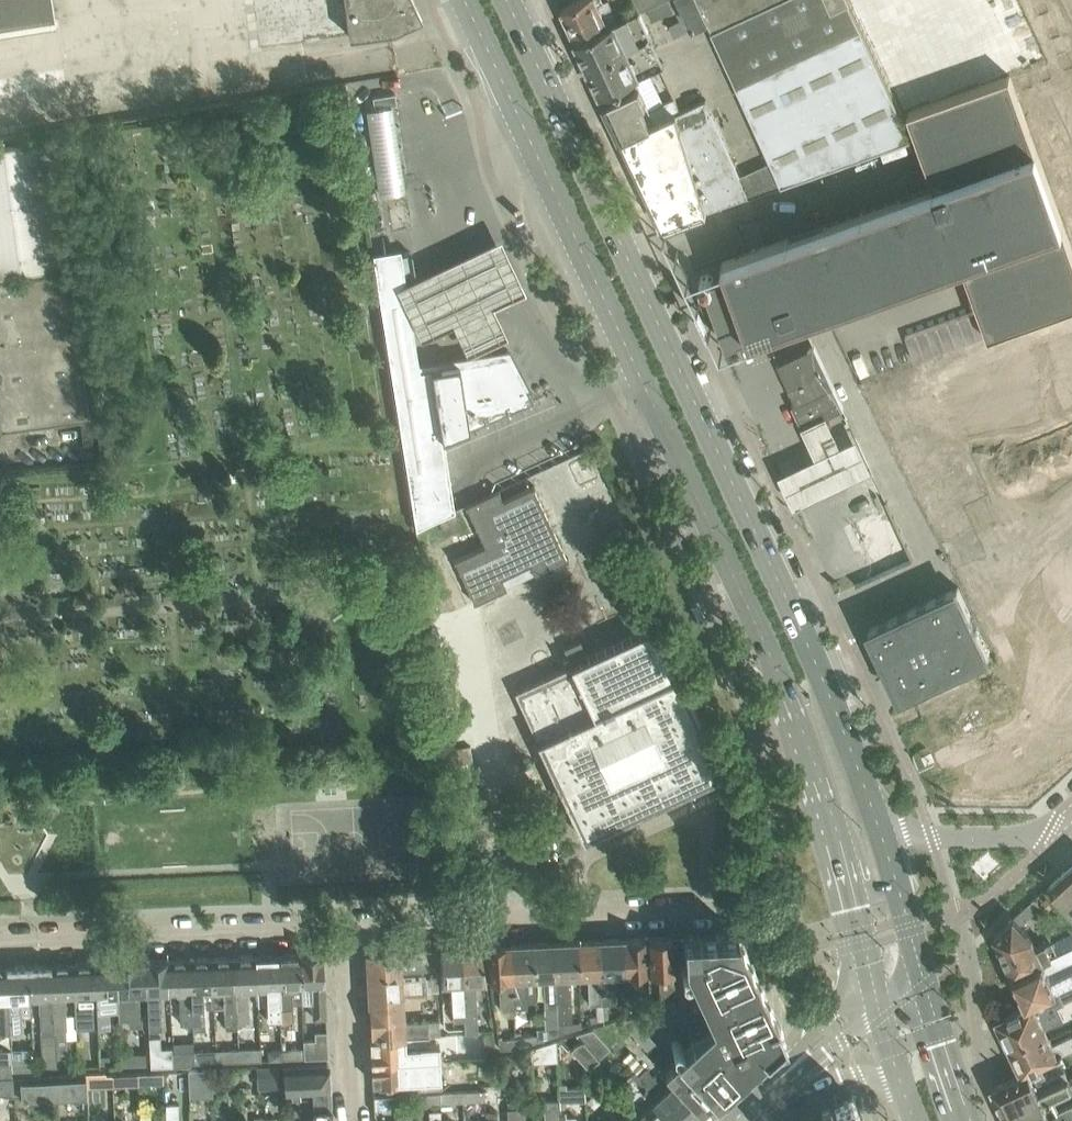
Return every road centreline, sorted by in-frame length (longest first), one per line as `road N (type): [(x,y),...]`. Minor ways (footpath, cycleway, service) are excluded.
road 1 (secondary): [(877,820),(699,394),(515,0)]
road 2 (secondary): [(459,0),(752,610),(823,814)]
road 3 (residential): [(730,911),(344,928)]
road 4 (residential): [(344,928),(0,946)]
road 5 (secondary): [(823,814),(875,1006)]
road 6 (residential): [(353,1120),(344,928)]
road 7 (unclassified): [(1049,834),(930,837),(877,820)]
road 8 (secondary): [(971,1120),(924,981)]
road 9 (residential): [(776,1081),(858,1074),(907,1099)]
road 10 (secondary): [(823,814),(876,893),(884,891),(890,864)]
road 11 (residential): [(776,1081),(836,1027),(875,1006)]
road 12 (secondary): [(924,981),(890,864)]

